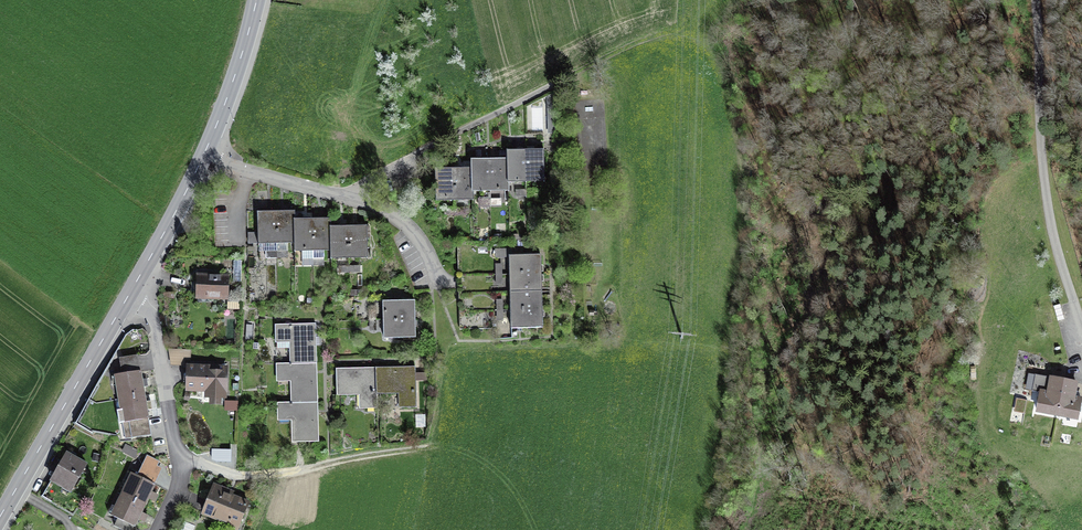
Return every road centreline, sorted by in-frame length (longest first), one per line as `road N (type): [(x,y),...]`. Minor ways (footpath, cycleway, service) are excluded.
road 1 (secondary): [(0,517),(137,282)]
road 2 (residential): [(157,529),(185,472),(137,282)]
road 3 (track): [(430,447),(276,478),(185,472)]
road 4 (track): [(711,34),(621,51),(504,103)]
road 5 (residential): [(504,103),(337,189)]
road 6 (secondary): [(202,160),(257,0)]
road 7 (residential): [(434,283),(426,252),(399,220),(337,189)]
road 8 (secondary): [(137,282),(202,160)]
road 9 (residential): [(337,189),(202,160)]

